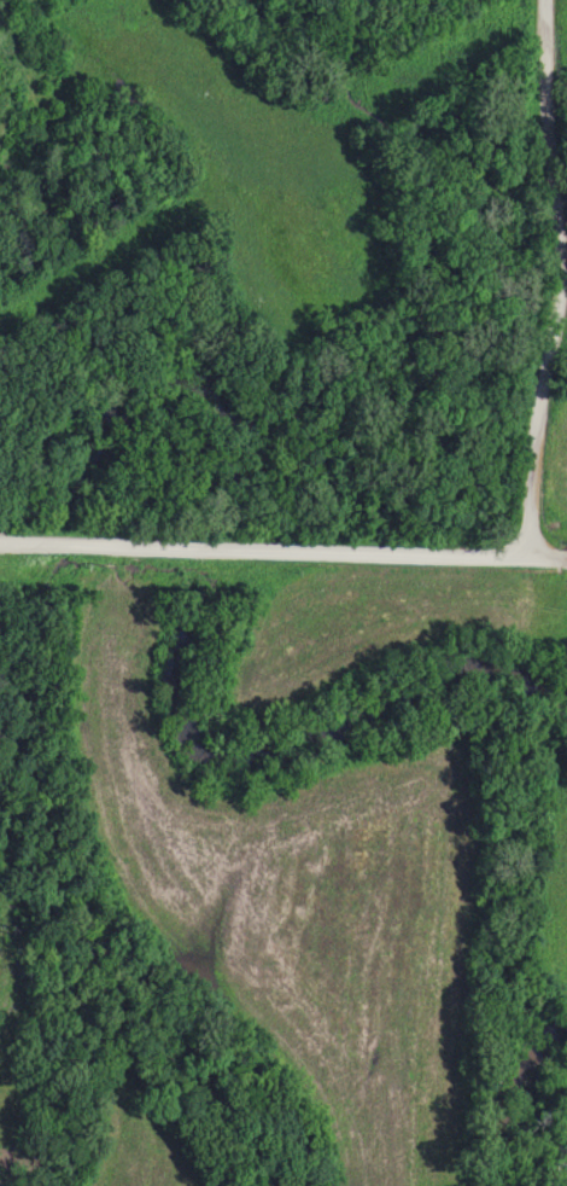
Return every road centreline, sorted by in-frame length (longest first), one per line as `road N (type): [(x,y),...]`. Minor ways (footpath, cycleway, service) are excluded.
road 1 (residential): [(566,561),(0,545)]
road 2 (residential): [(530,559),(534,448),(566,290),(548,103),(547,0)]

